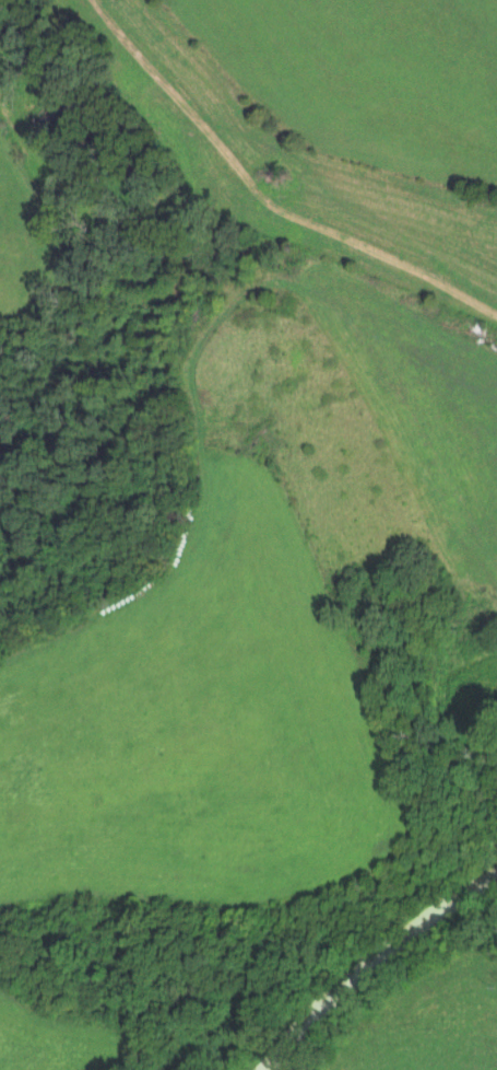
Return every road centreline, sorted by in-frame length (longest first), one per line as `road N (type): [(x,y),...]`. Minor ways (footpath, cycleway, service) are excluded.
road 1 (residential): [(277,1069),(391,945),(496,861)]

